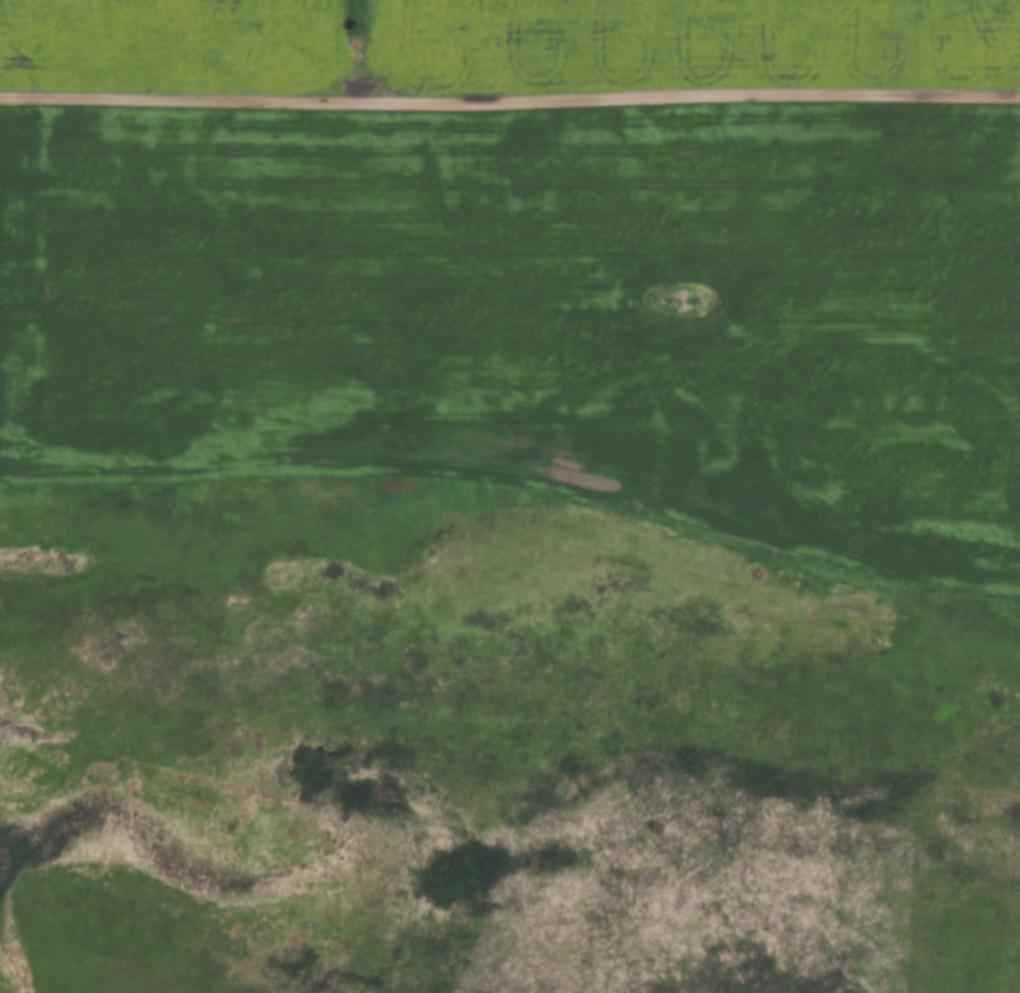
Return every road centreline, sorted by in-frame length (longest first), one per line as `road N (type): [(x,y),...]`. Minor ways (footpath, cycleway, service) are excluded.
road 1 (residential): [(0,94),(414,100),(663,88),(1019,90)]

